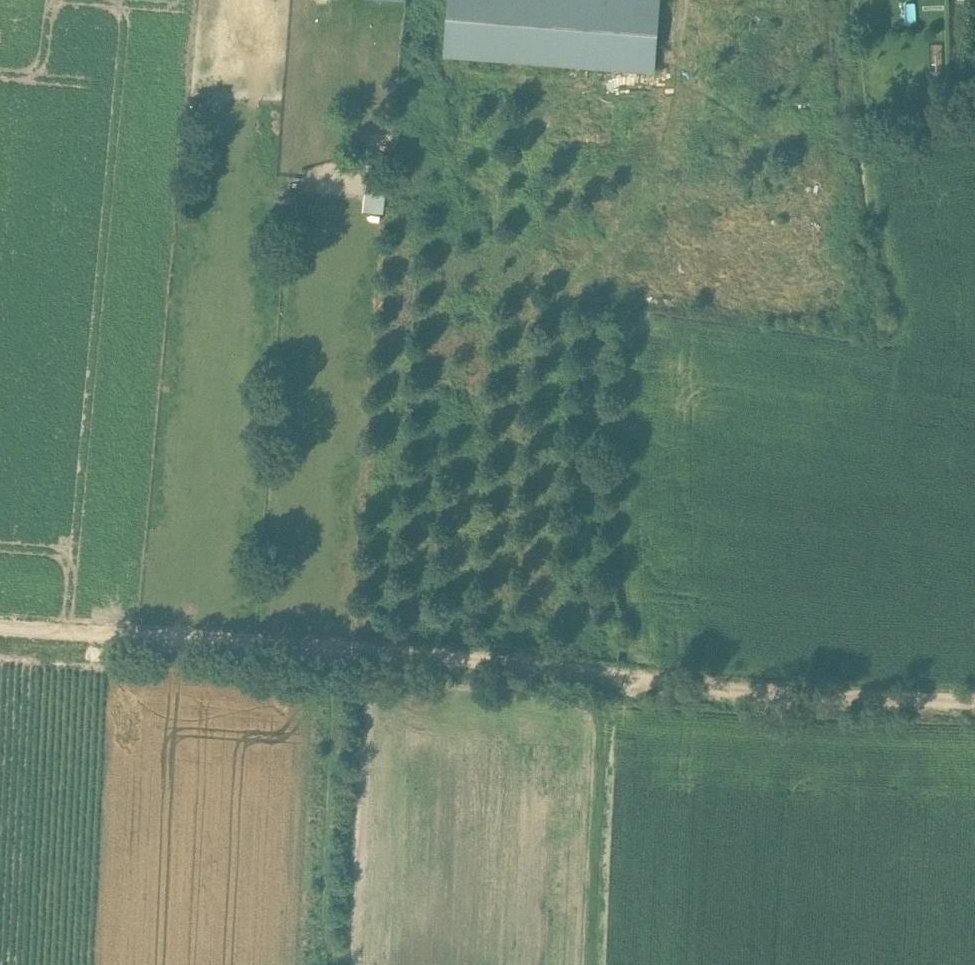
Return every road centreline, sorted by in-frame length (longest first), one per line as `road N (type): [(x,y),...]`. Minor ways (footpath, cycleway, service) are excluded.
road 1 (track): [(974,699),(686,683),(427,652),(0,628)]

